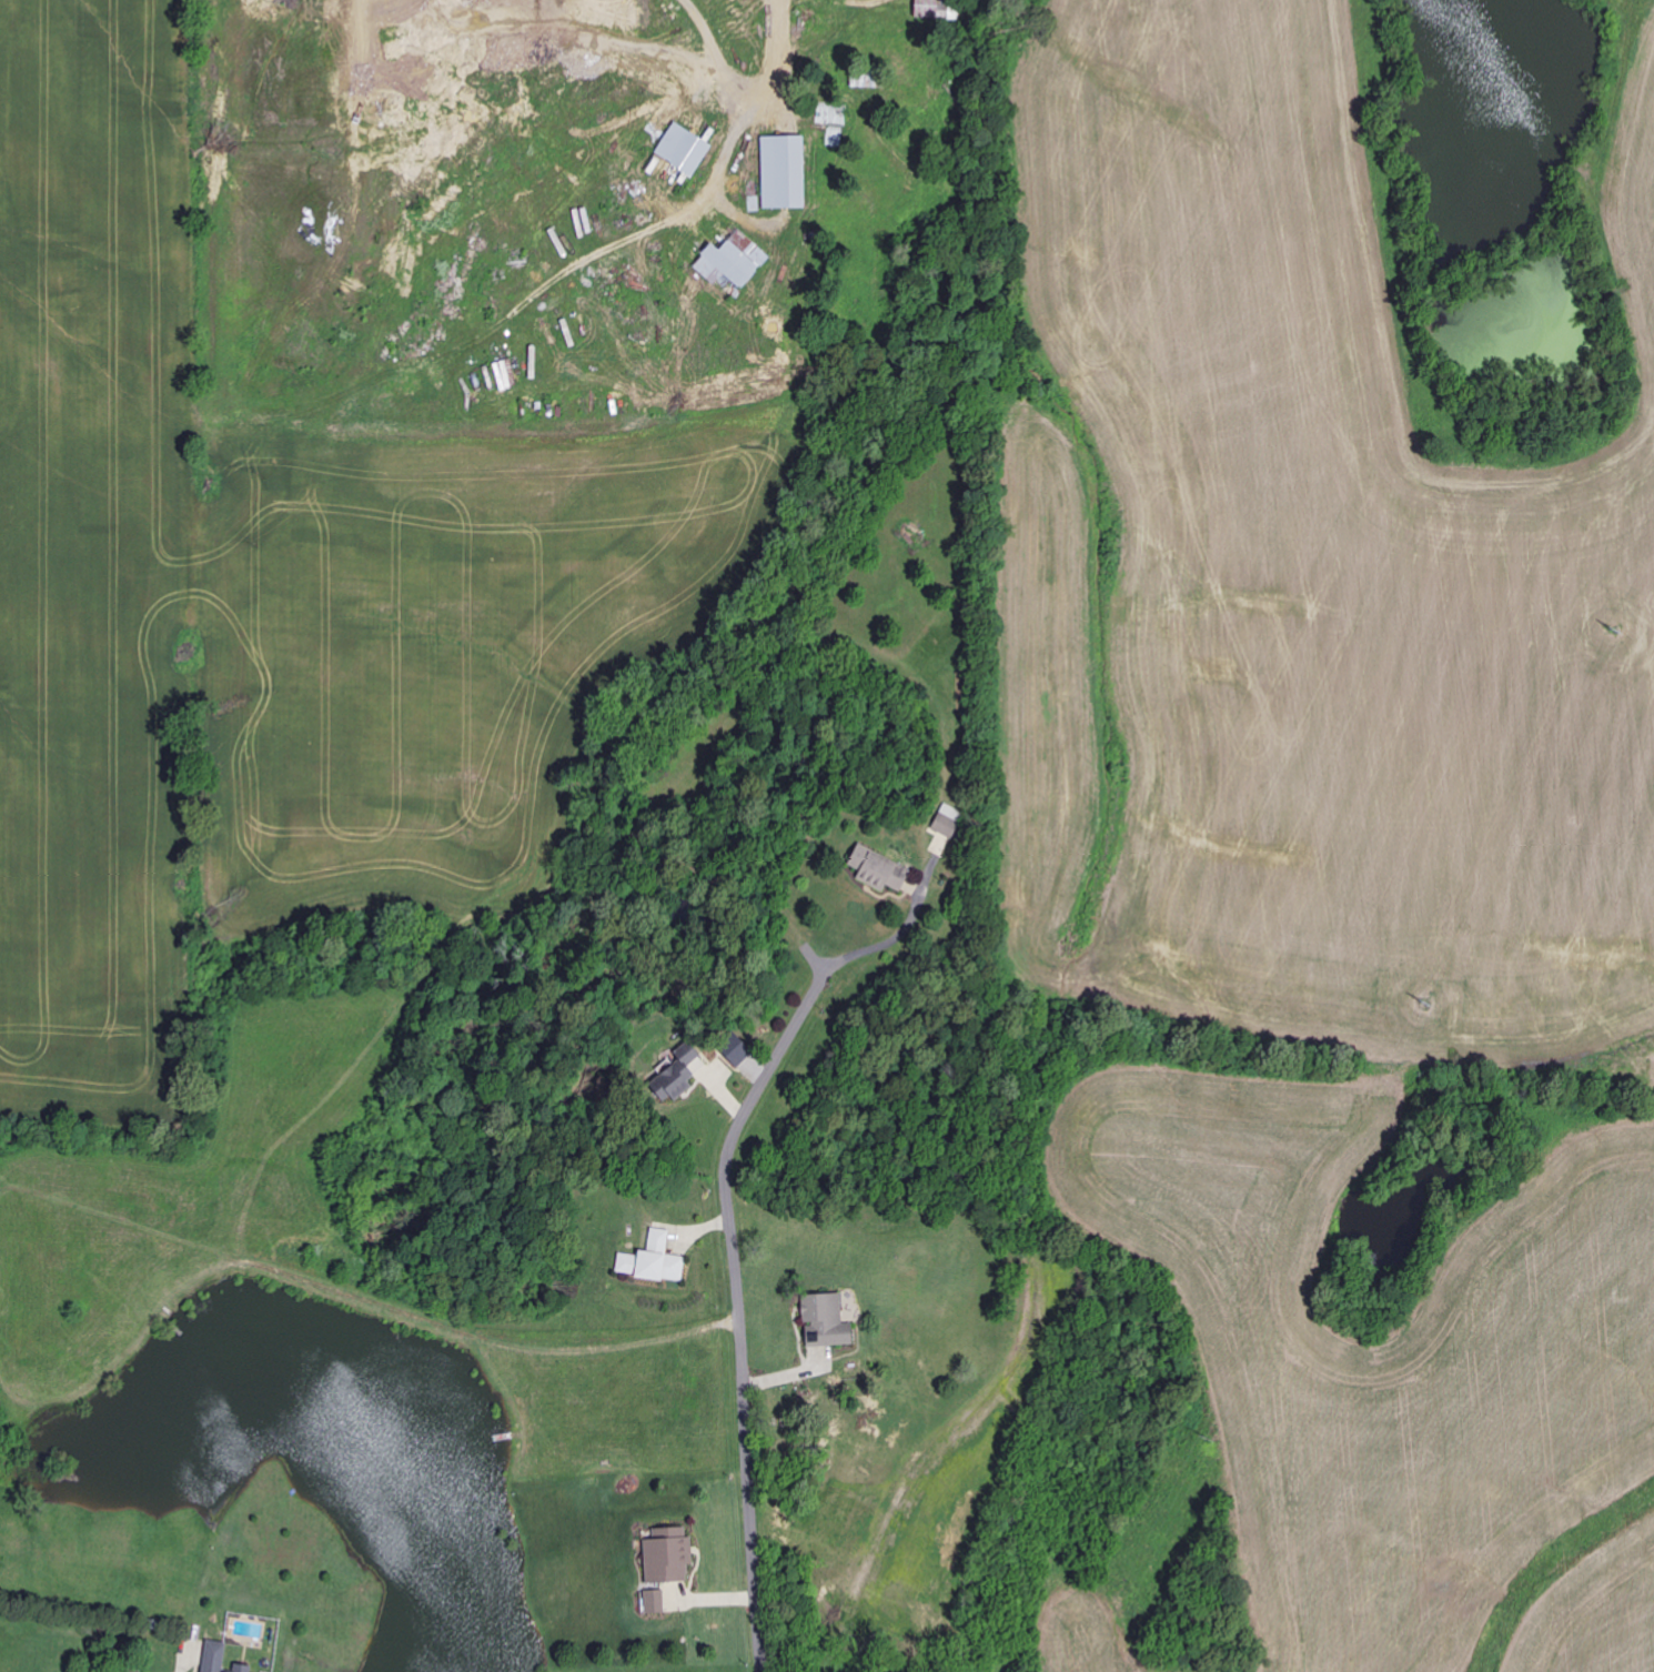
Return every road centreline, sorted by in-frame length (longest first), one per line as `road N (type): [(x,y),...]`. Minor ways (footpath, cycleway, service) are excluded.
road 1 (residential): [(766,1671),(727,1170),(744,1116),(839,953)]

